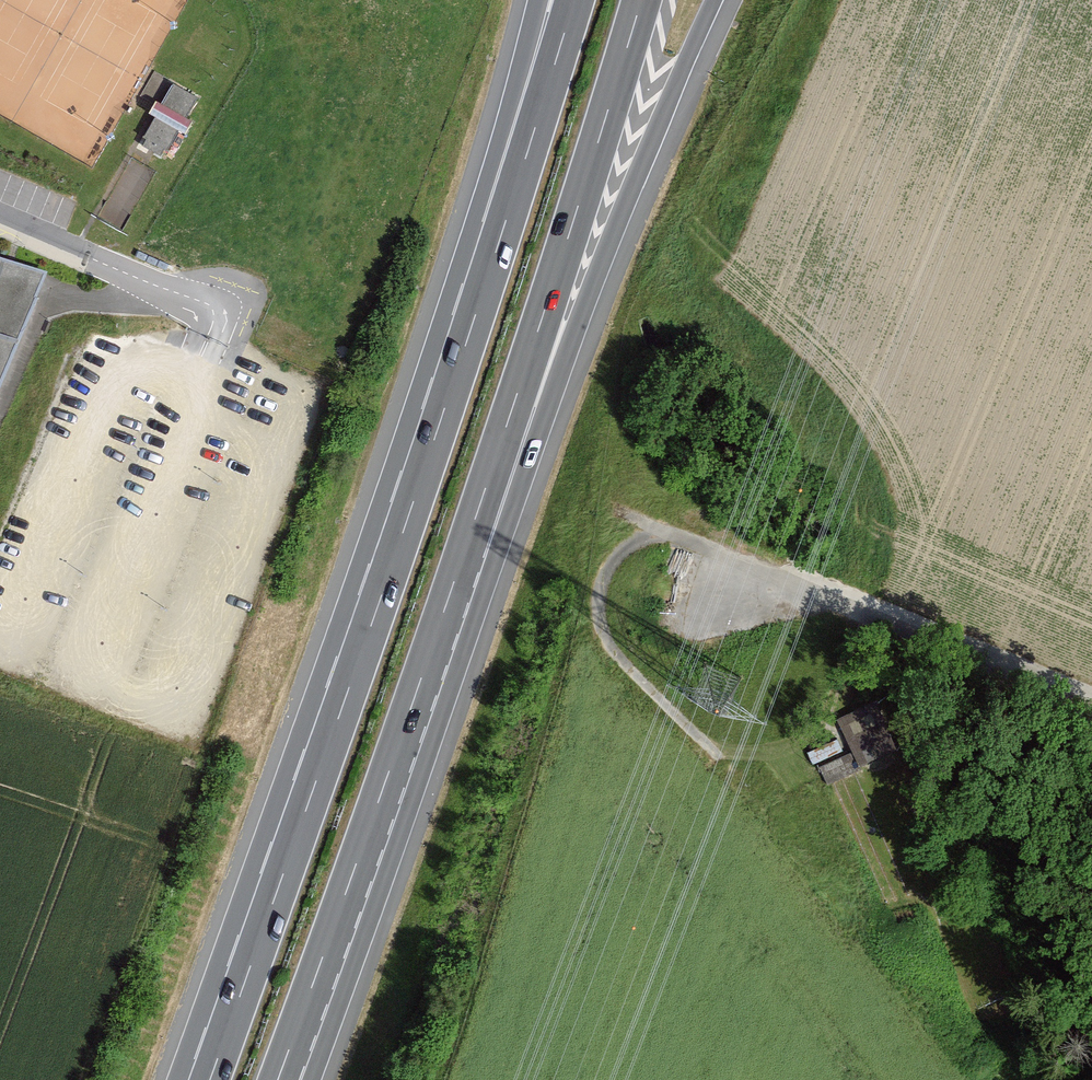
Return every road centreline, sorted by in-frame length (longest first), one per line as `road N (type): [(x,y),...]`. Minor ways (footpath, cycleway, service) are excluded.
road 1 (motorway): [(503,229),(210,1079)]
road 2 (track): [(1091,695),(697,544),(674,538),(632,548),(600,591),(605,633),(724,763)]
road 3 (motorway): [(464,552),(724,0)]
road 4 (motorway): [(464,552),(641,0)]
road 5 (motorway): [(278,1079),(464,552)]
road 6 (residential): [(0,218),(323,352)]
road 7 (motorway): [(574,0),(503,229)]
road 8 (motorway): [(544,0),(503,229)]

